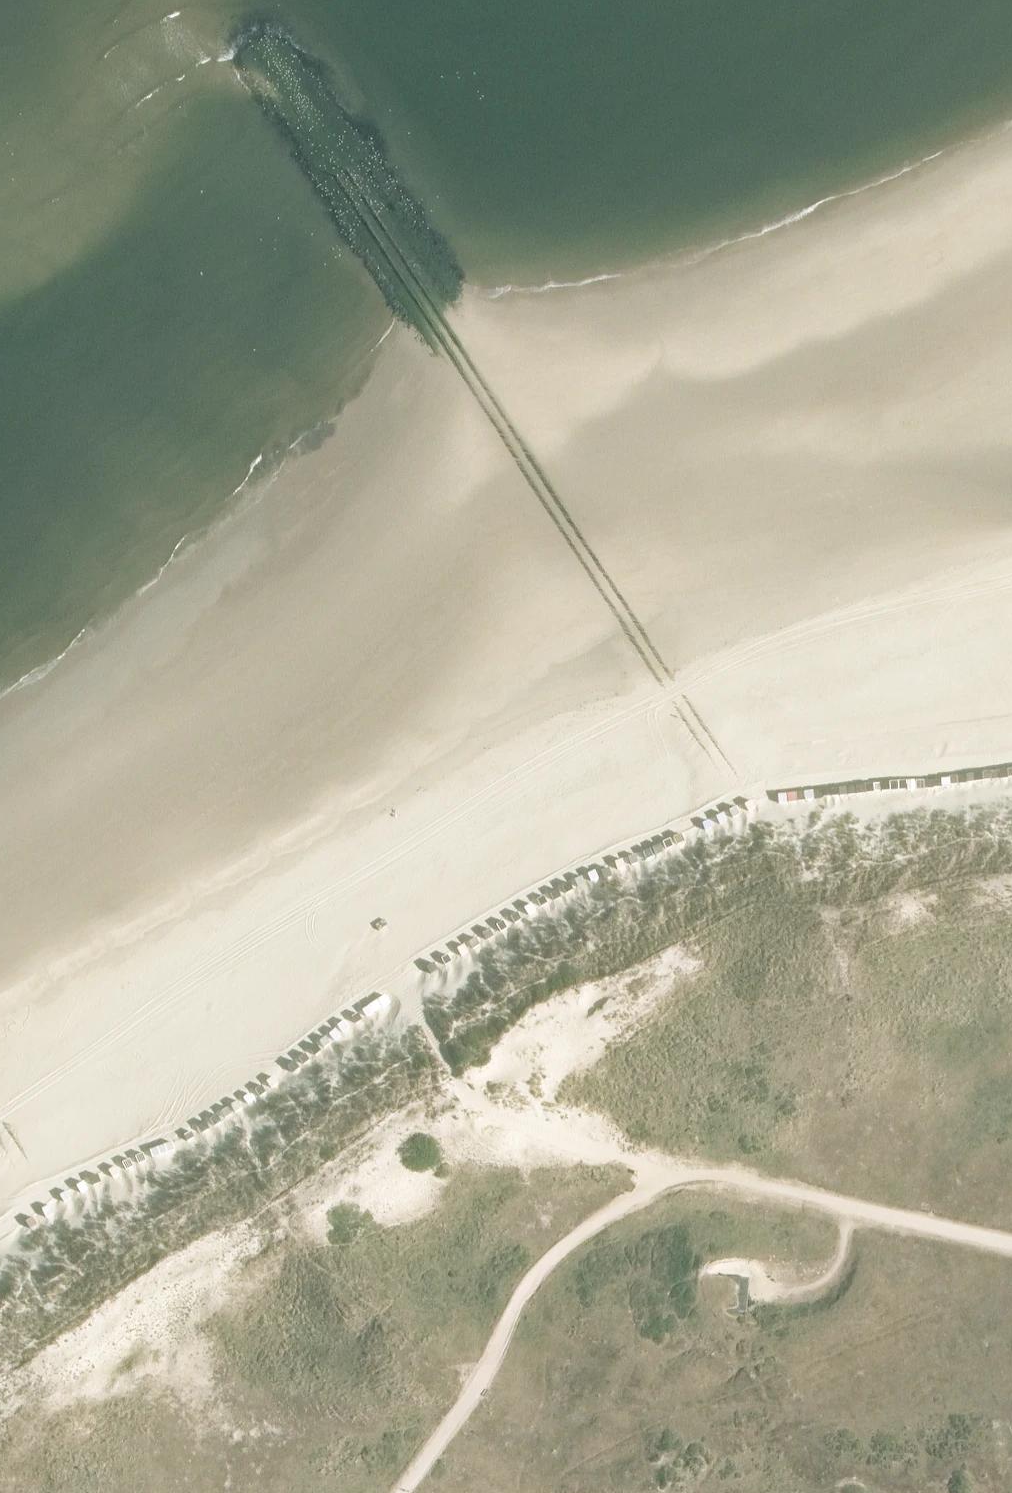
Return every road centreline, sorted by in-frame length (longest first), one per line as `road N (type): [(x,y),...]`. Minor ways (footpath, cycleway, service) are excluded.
road 1 (track): [(402,1492),(471,1398),(553,1257),(675,1173)]
road 2 (track): [(675,1173),(700,1171),(1011,1243)]

